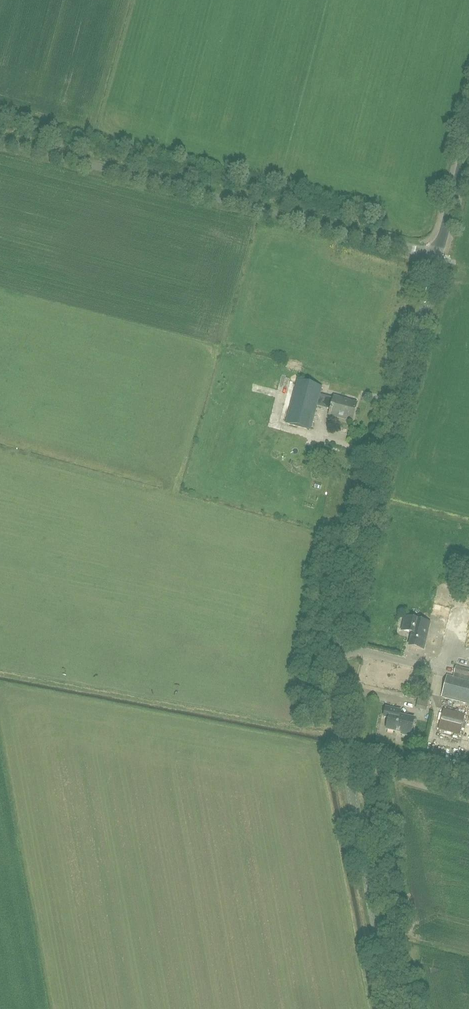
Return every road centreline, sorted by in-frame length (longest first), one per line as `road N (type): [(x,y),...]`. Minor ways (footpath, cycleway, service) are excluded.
road 1 (tertiary): [(394,1008),(340,731),(338,648),(437,256)]
road 2 (unclassified): [(437,256),(0,142)]
road 3 (tertiary): [(437,256),(468,137)]

